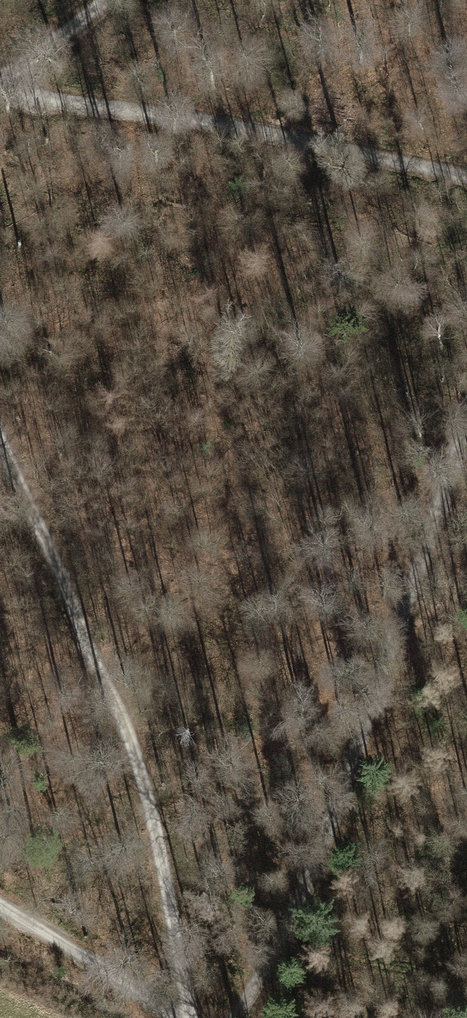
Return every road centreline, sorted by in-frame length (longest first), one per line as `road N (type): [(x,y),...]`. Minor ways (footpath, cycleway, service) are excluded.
road 1 (track): [(235,1017),(280,943),(340,796),(466,430)]
road 2 (track): [(190,1017),(149,798),(0,438)]
road 3 (track): [(0,95),(268,134),(466,180)]
road 4 (track): [(0,905),(170,1017)]
road 5 (track): [(0,75),(105,0)]

